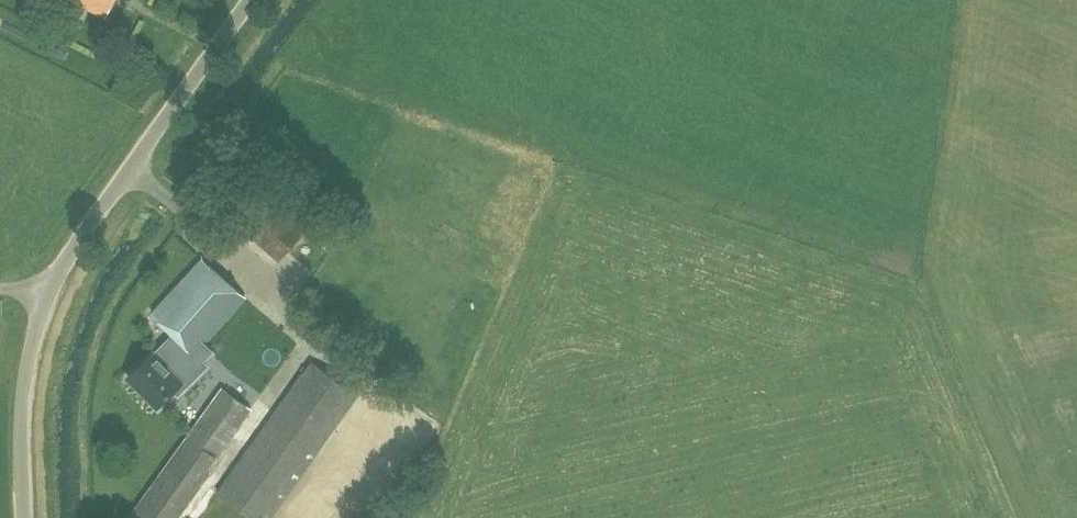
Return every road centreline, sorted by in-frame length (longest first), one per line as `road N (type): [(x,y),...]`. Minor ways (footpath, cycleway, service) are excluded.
road 1 (unclassified): [(52,288),(245,0)]
road 2 (unclassified): [(25,517),(22,402),(52,288)]

